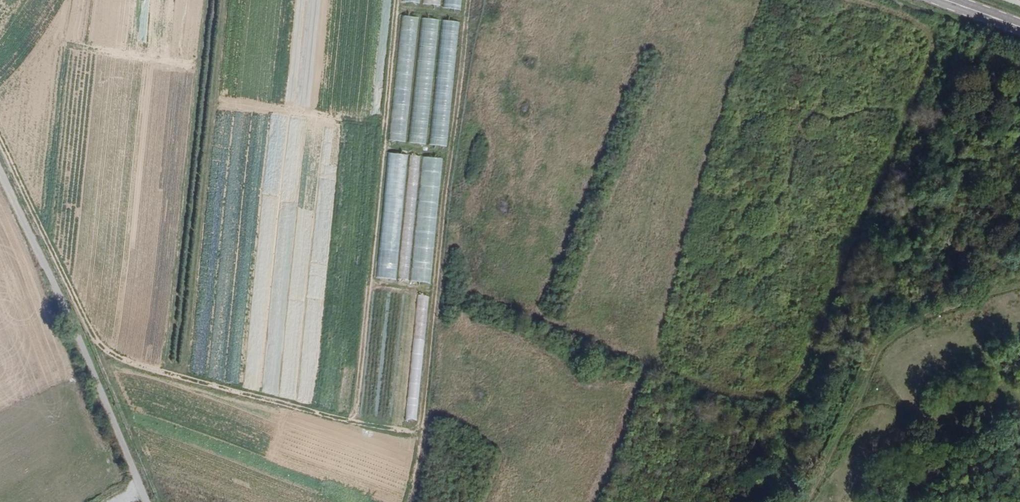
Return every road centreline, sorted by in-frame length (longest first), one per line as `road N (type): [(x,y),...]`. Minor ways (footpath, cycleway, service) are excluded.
road 1 (track): [(94,392),(89,424),(66,462),(0,499)]

